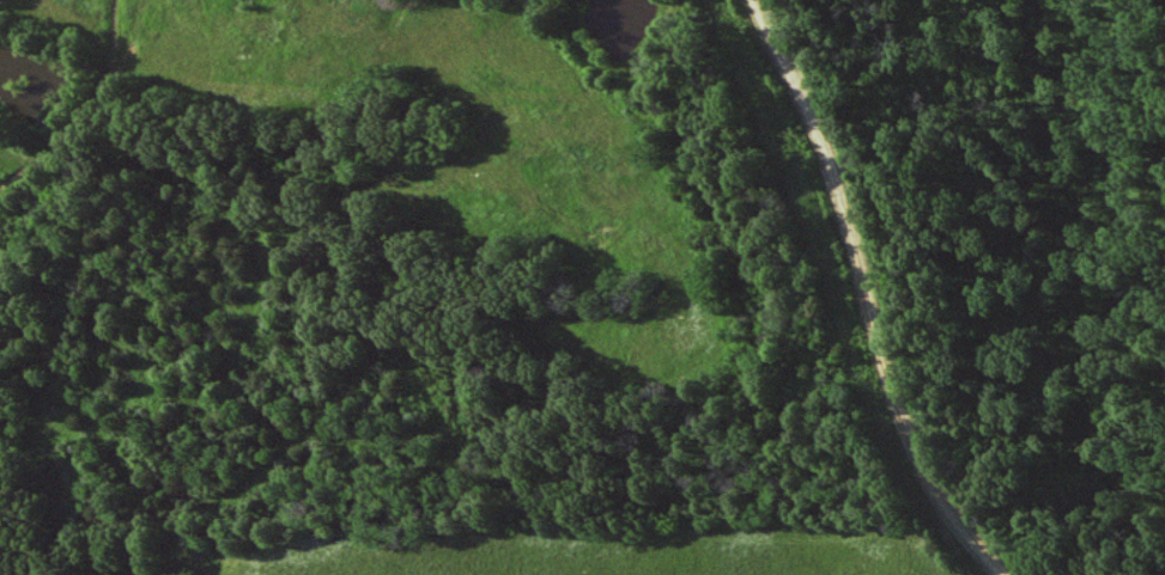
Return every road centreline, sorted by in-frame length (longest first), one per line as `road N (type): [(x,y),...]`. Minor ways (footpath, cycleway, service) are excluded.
road 1 (residential): [(1006,574),(963,528),(906,434),(850,222),(753,0)]

